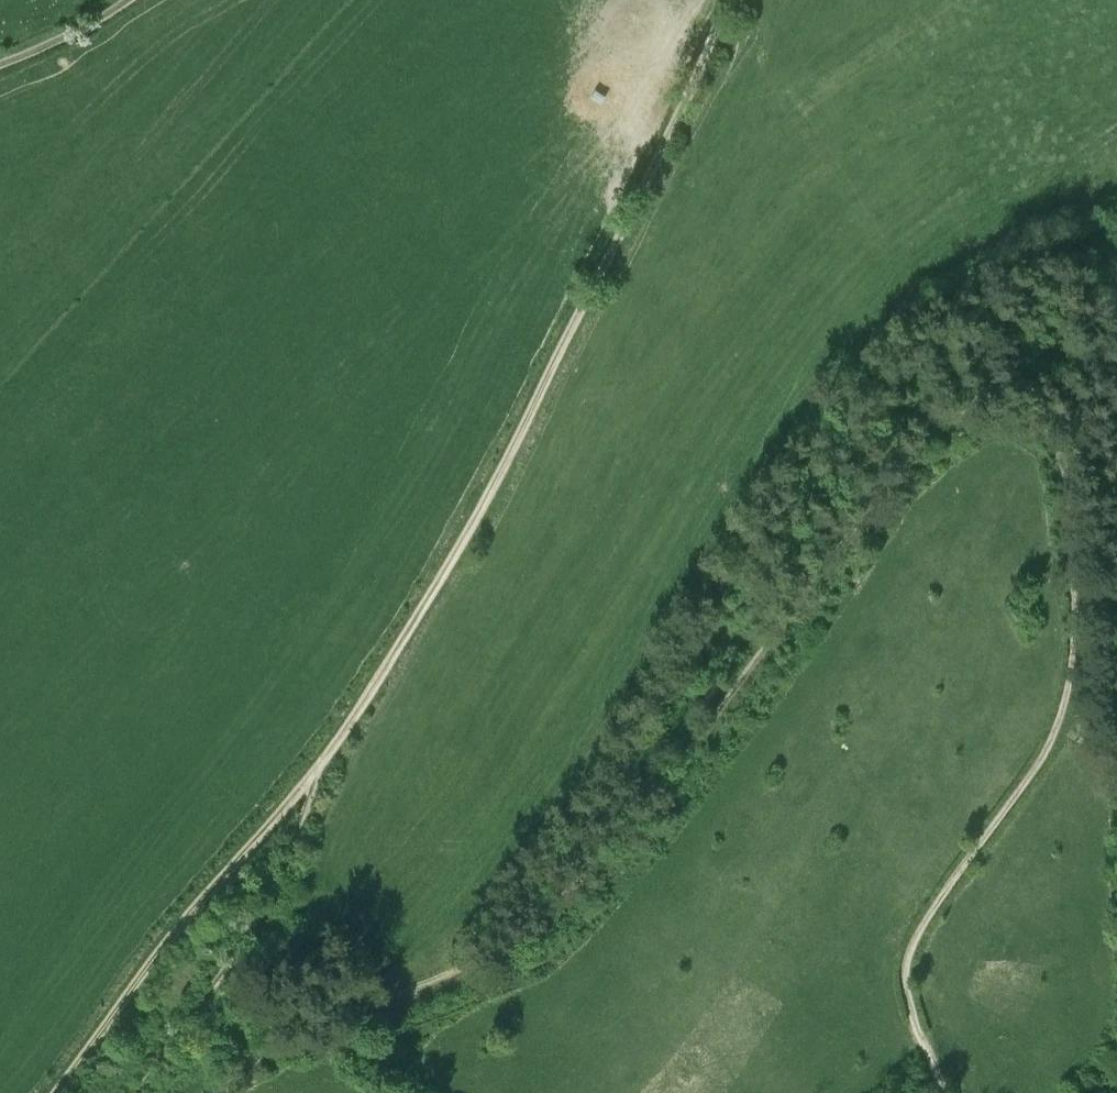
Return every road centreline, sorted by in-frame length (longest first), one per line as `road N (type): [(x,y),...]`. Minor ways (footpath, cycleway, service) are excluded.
road 1 (track): [(209,1092),(306,1035),(437,983),(527,928),(621,836),(907,461),(956,420),(996,410),(1032,418),(1058,453),(1070,499),(1076,612),(1057,725),(923,926),(907,966),(910,1005),(946,1092)]
road 2 (track): [(53,1092),(144,969),(319,765),(408,632),(504,464),(728,0)]
road 3 (track): [(319,765),(263,909),(136,1092)]
road 4 (track): [(0,64),(129,0)]

